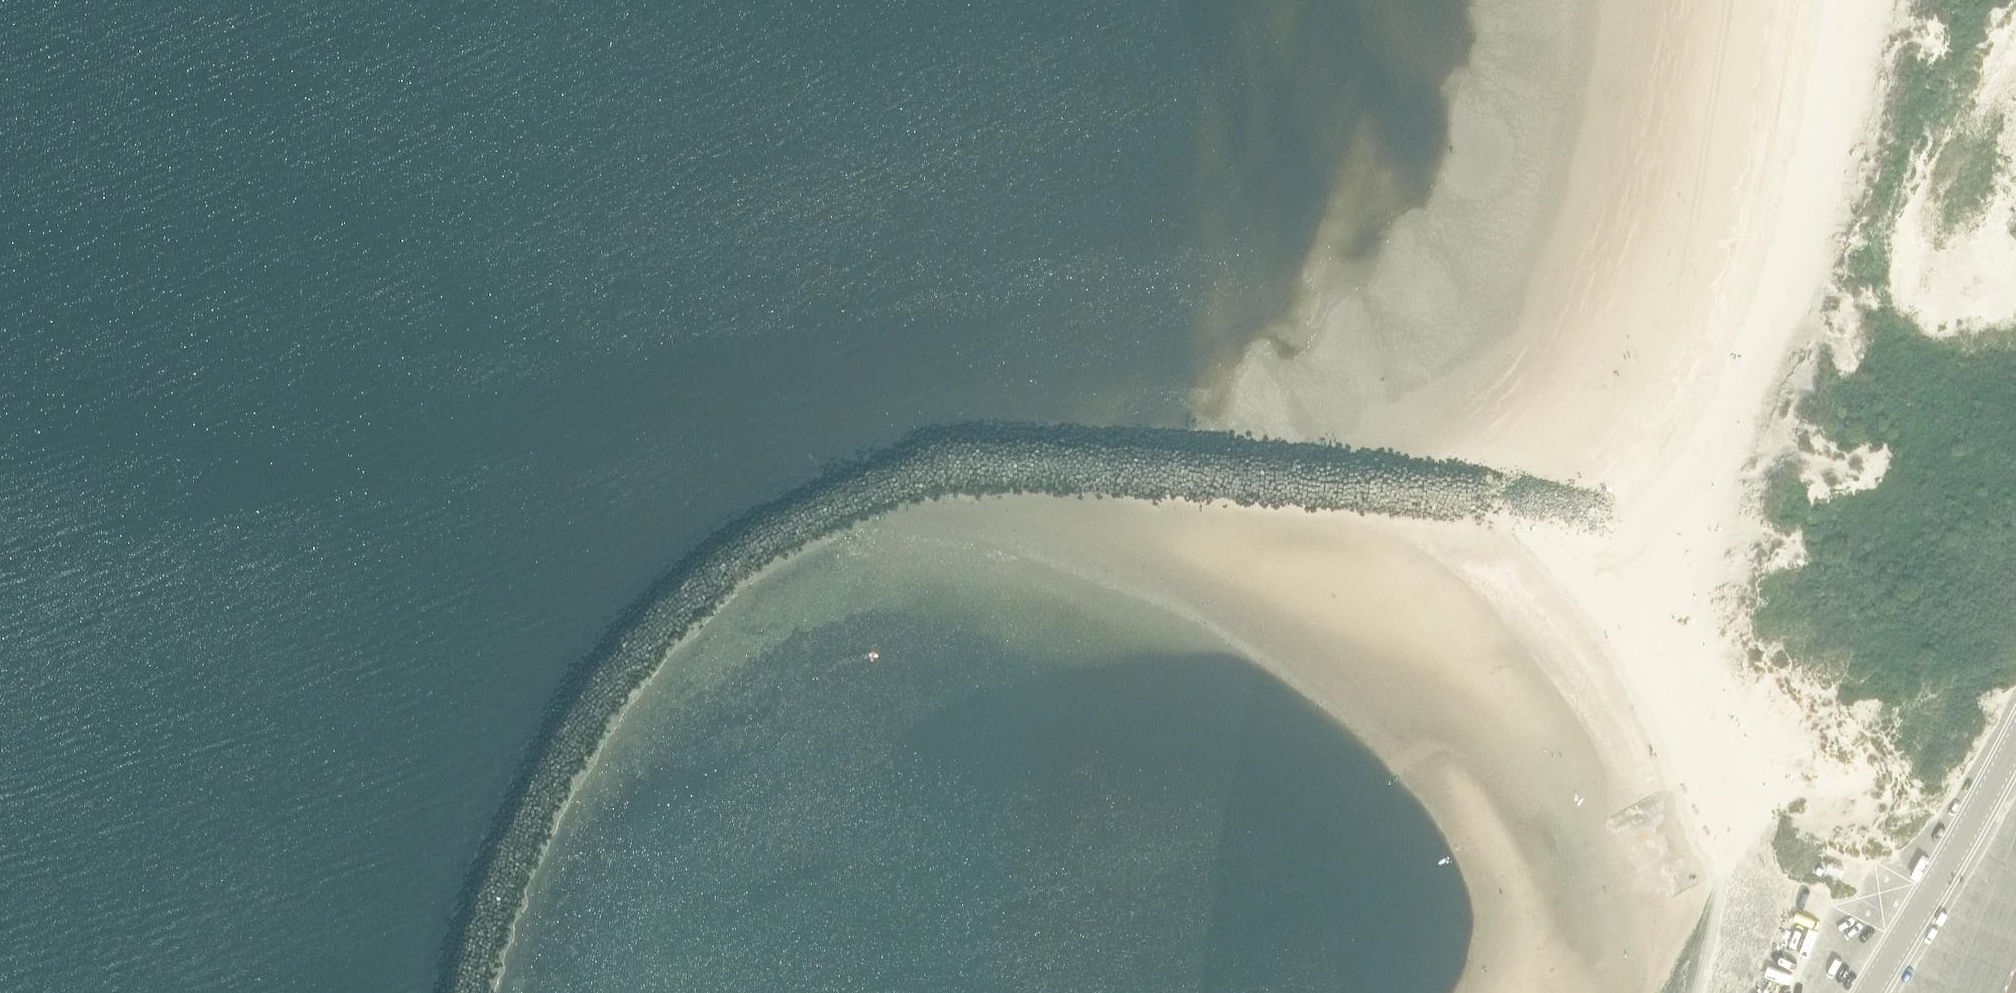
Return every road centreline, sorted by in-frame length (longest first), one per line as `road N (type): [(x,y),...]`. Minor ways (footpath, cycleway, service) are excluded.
road 1 (unclassified): [(1864,992),(2015,743)]

